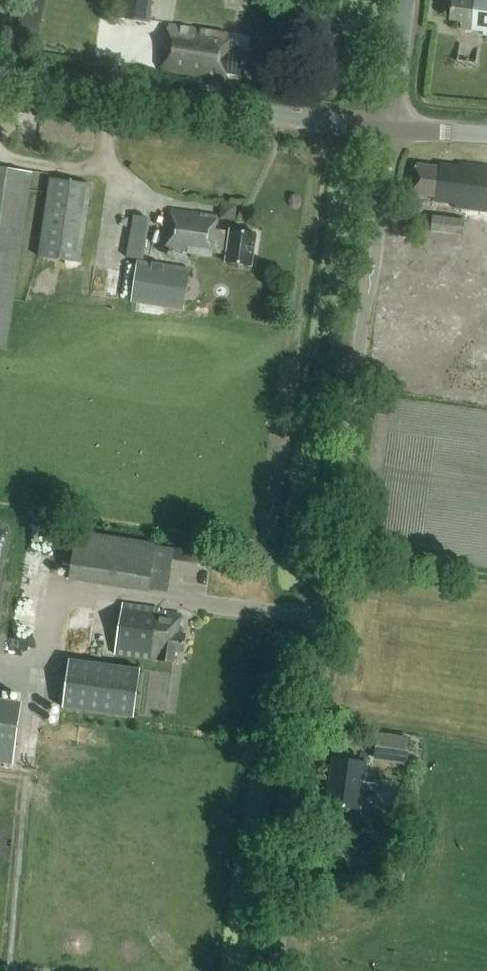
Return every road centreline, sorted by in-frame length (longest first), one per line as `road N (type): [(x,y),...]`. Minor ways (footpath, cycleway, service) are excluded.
road 1 (unclassified): [(284,970),(389,130)]
road 2 (tertiary): [(389,130),(0,75)]
road 3 (unclassified): [(389,130),(408,0)]

